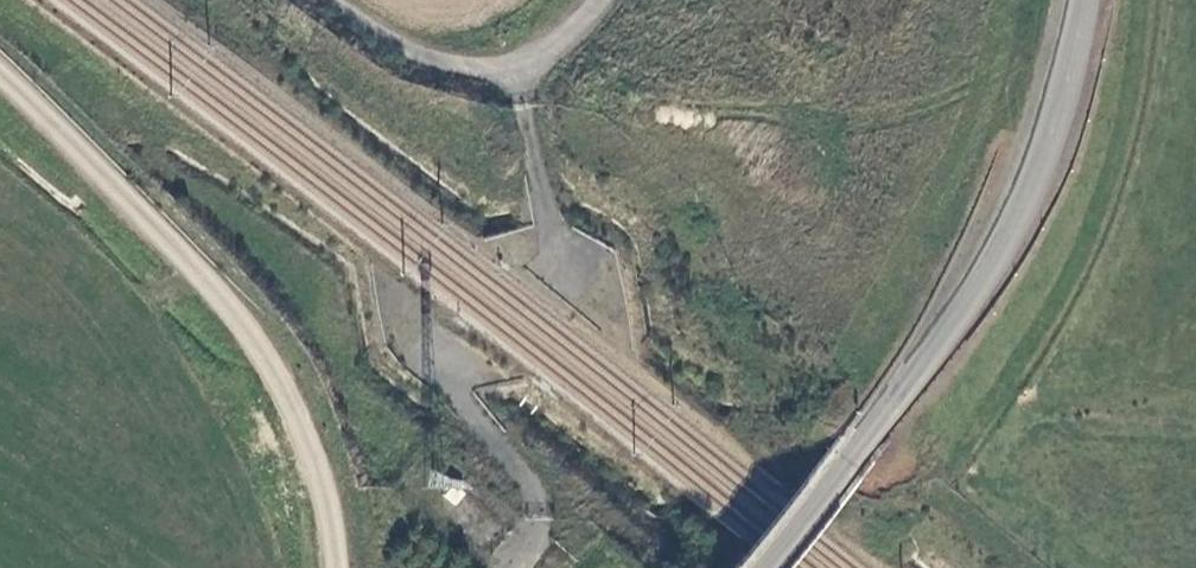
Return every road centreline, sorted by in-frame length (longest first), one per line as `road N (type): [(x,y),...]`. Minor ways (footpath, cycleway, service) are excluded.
road 1 (track): [(1023,567),(942,497),(1069,279),(1116,170),(1140,0)]
road 2 (unclassified): [(331,567),(329,518),(308,446),(244,326),(0,72)]
road 3 (unclassified): [(848,457),(962,313),(1028,208),(1064,113),(1085,0)]
road 4 (unclassified): [(848,457),(760,567)]

